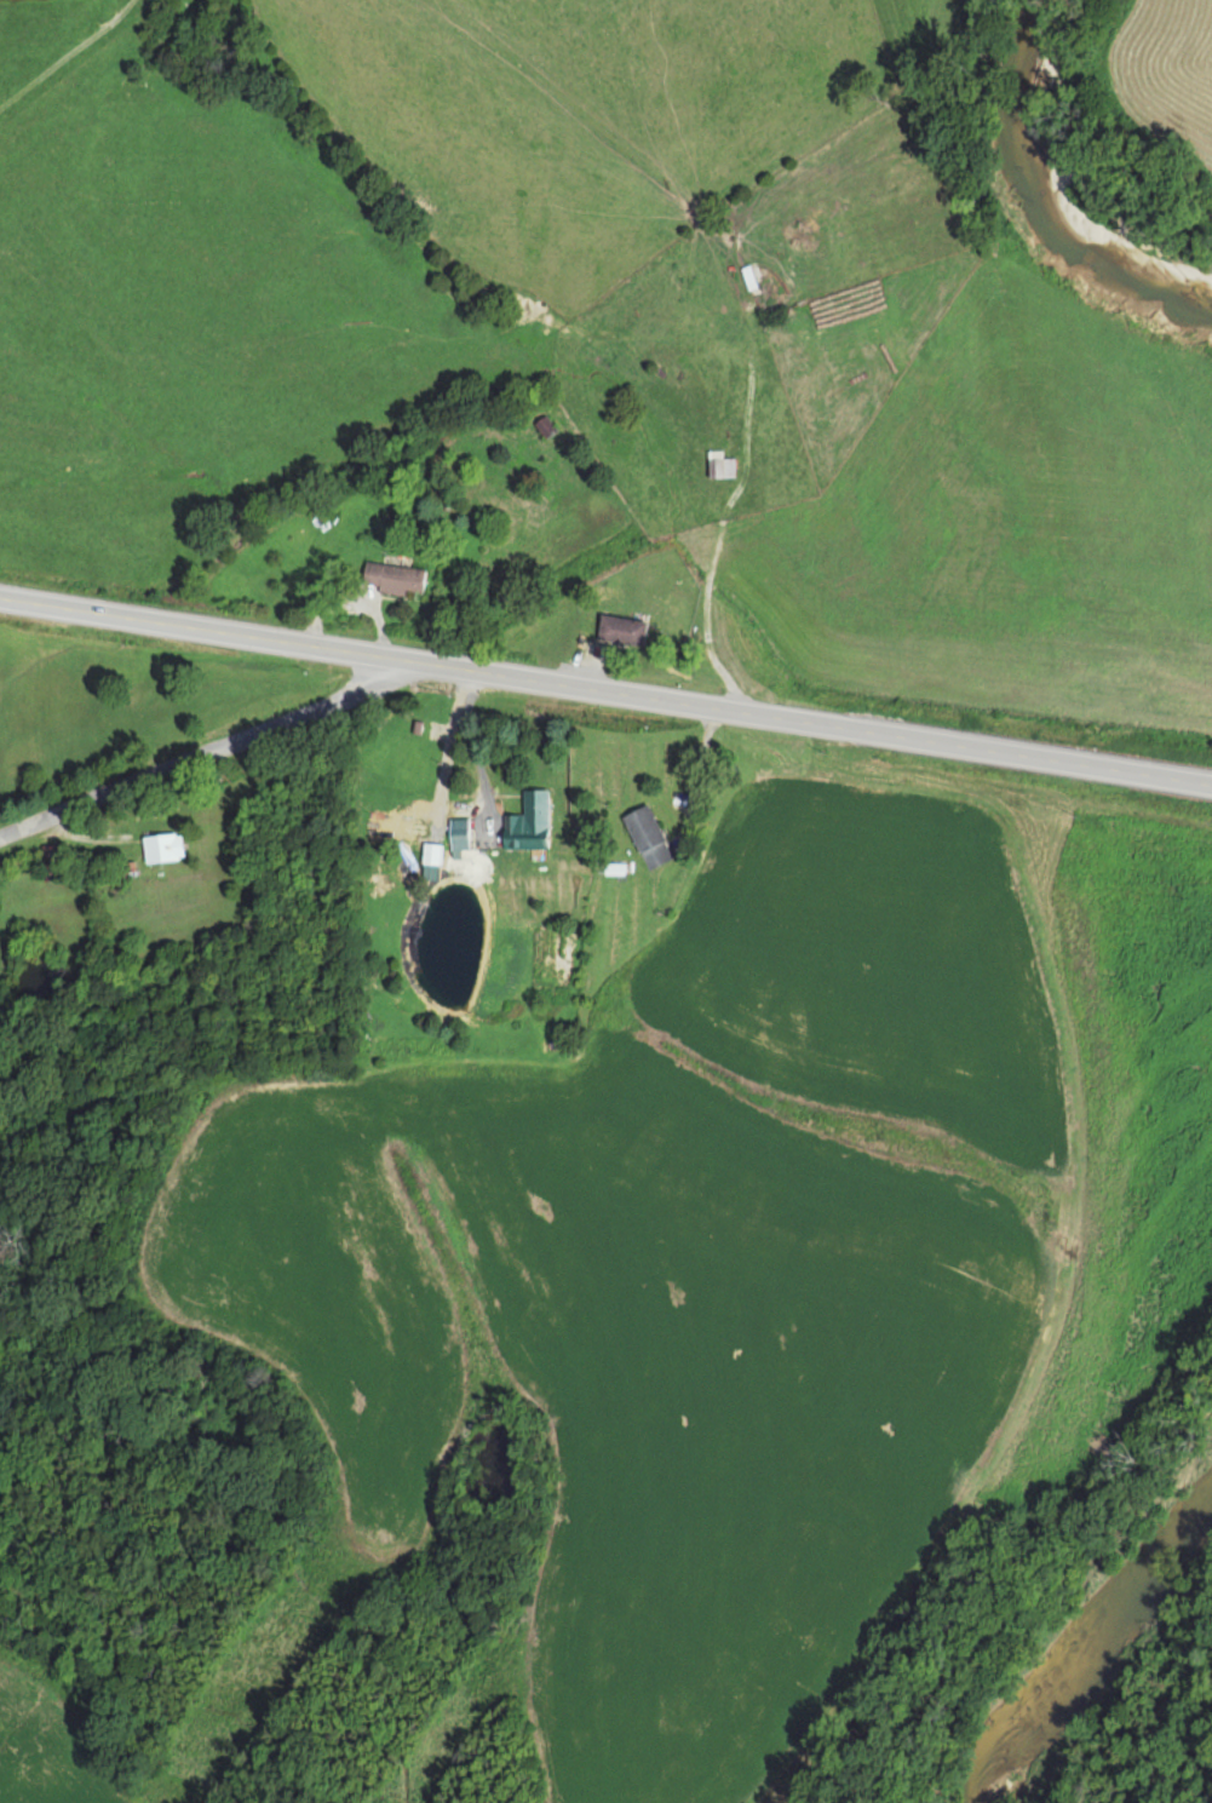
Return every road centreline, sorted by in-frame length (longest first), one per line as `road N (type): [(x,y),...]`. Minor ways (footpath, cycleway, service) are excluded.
road 1 (primary): [(0,596),(1211,784)]
road 2 (residential): [(0,832),(364,688),(378,655)]

